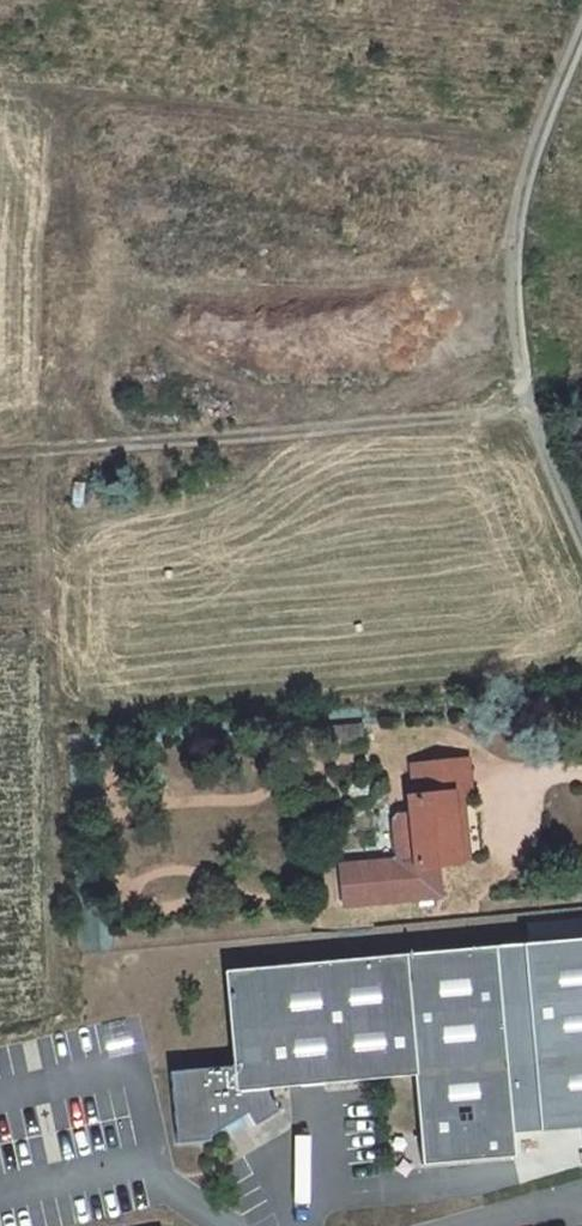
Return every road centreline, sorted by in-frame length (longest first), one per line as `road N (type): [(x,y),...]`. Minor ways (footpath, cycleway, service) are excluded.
road 1 (track): [(0,453),(530,414)]
road 2 (track): [(581,30),(536,149),(510,279),(530,414),(581,537)]

